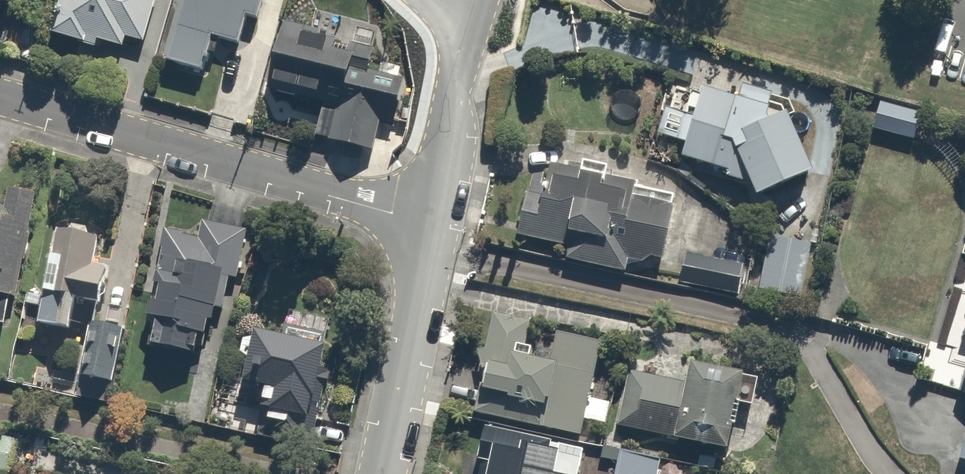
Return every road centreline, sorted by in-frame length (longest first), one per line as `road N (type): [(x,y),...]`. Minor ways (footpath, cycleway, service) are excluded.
road 1 (residential): [(0,95),(279,176),(415,226),(428,251)]
road 2 (residential): [(380,473),(428,251)]

